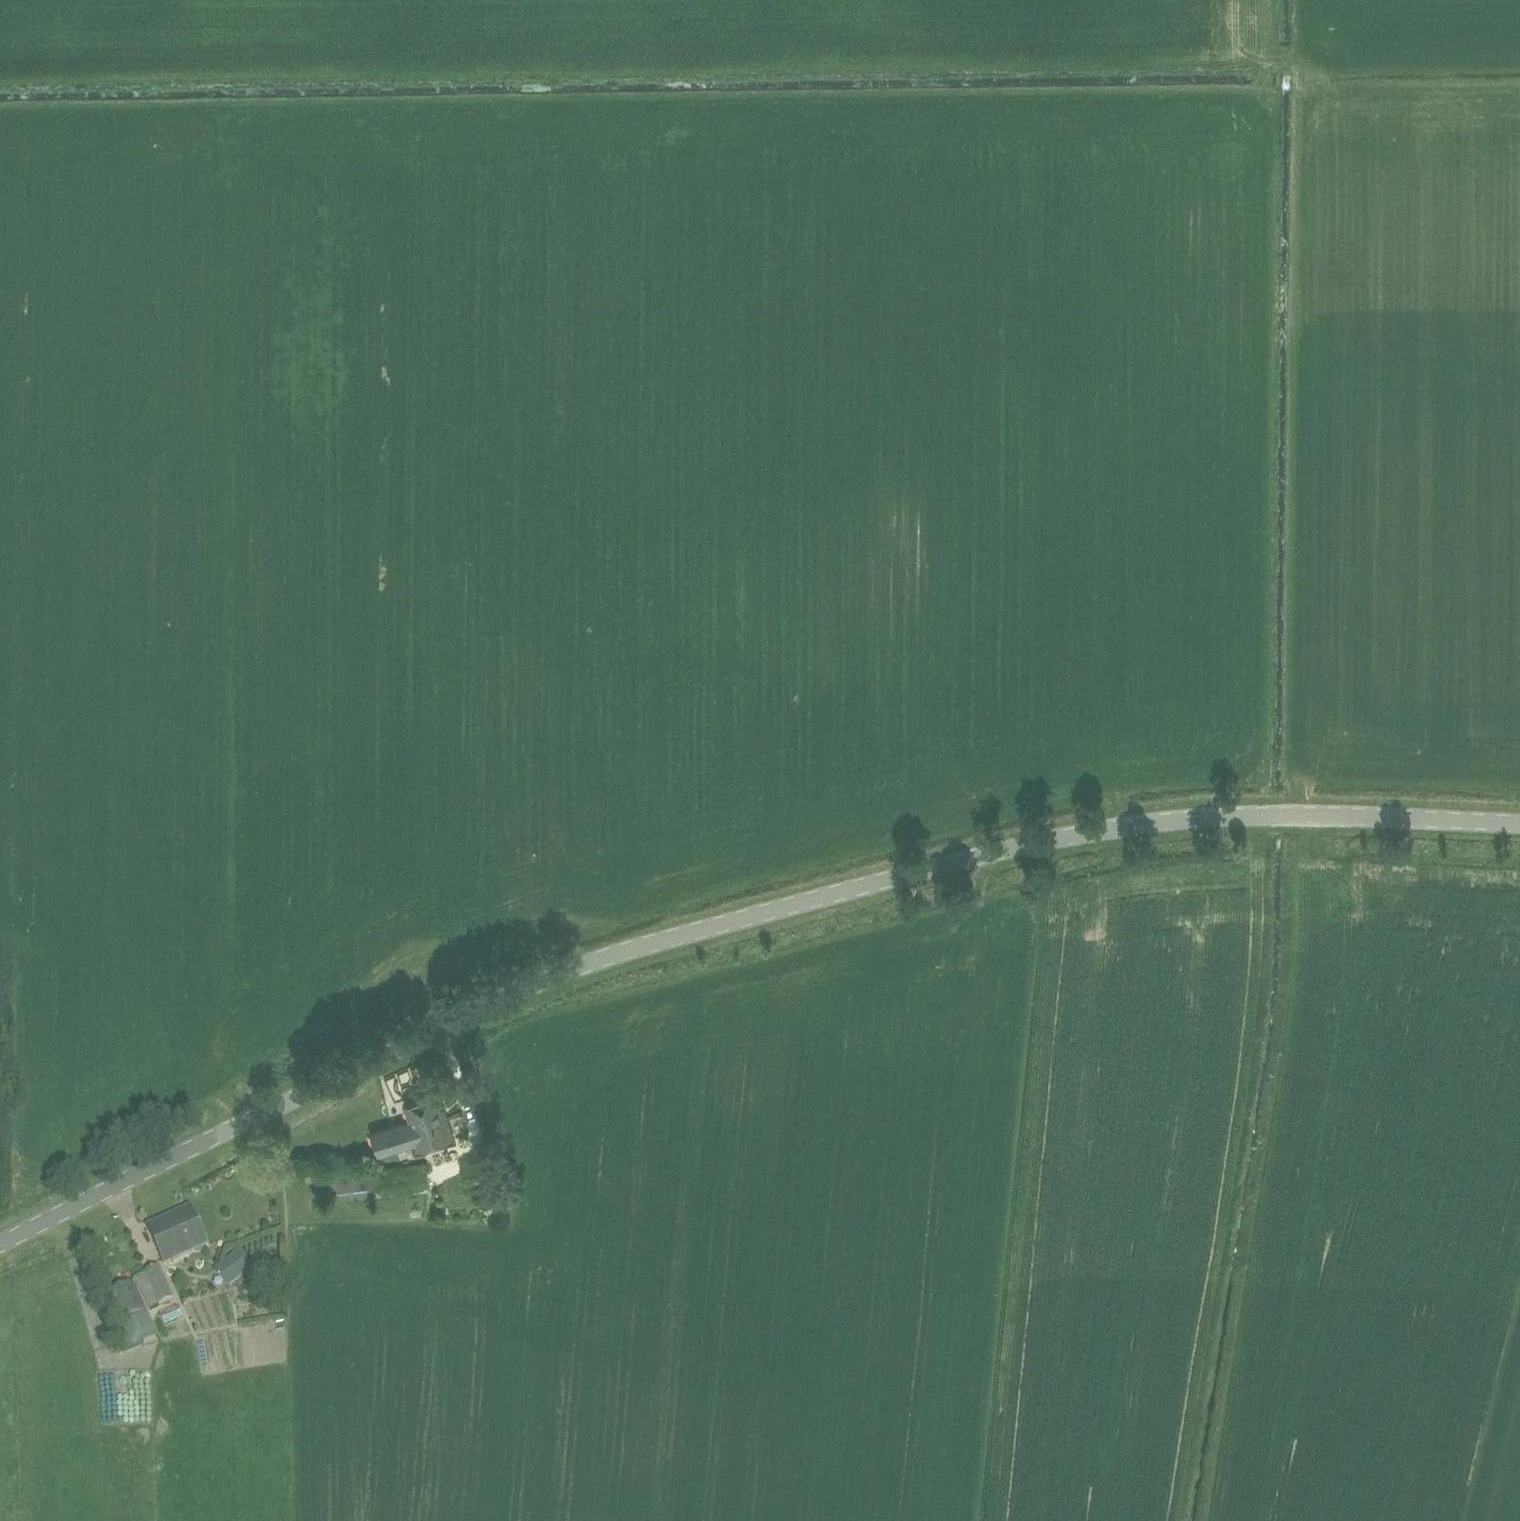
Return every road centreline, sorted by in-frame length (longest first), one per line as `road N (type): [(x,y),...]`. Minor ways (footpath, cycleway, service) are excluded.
road 1 (unclassified): [(0,1243),(490,1003),(673,935),(903,874),(1165,820),(1310,814),(1519,824)]

